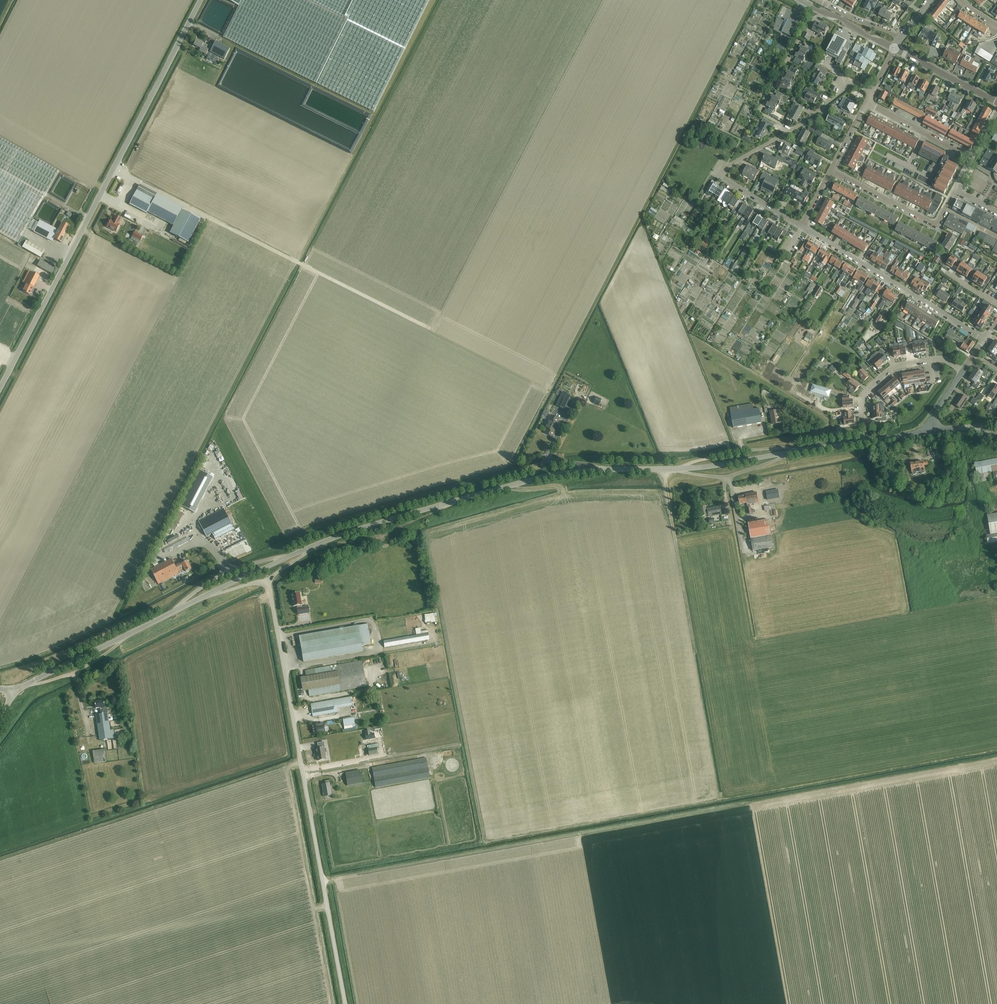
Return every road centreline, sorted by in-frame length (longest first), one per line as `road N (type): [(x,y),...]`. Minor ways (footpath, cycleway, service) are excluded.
road 1 (tertiary): [(307,549),(553,475),(703,467),(932,430)]
road 2 (tertiary): [(0,387),(201,0)]
road 3 (unclassified): [(344,1003),(267,581)]
road 4 (track): [(430,329),(141,183)]
road 5 (tertiary): [(11,690),(204,596)]
road 6 (residential): [(984,339),(802,227)]
road 7 (residential): [(802,227),(723,174),(791,129)]
road 8 (track): [(691,632),(664,469)]
road 9 (residential): [(963,370),(941,359),(895,366),(862,395),(863,424)]

